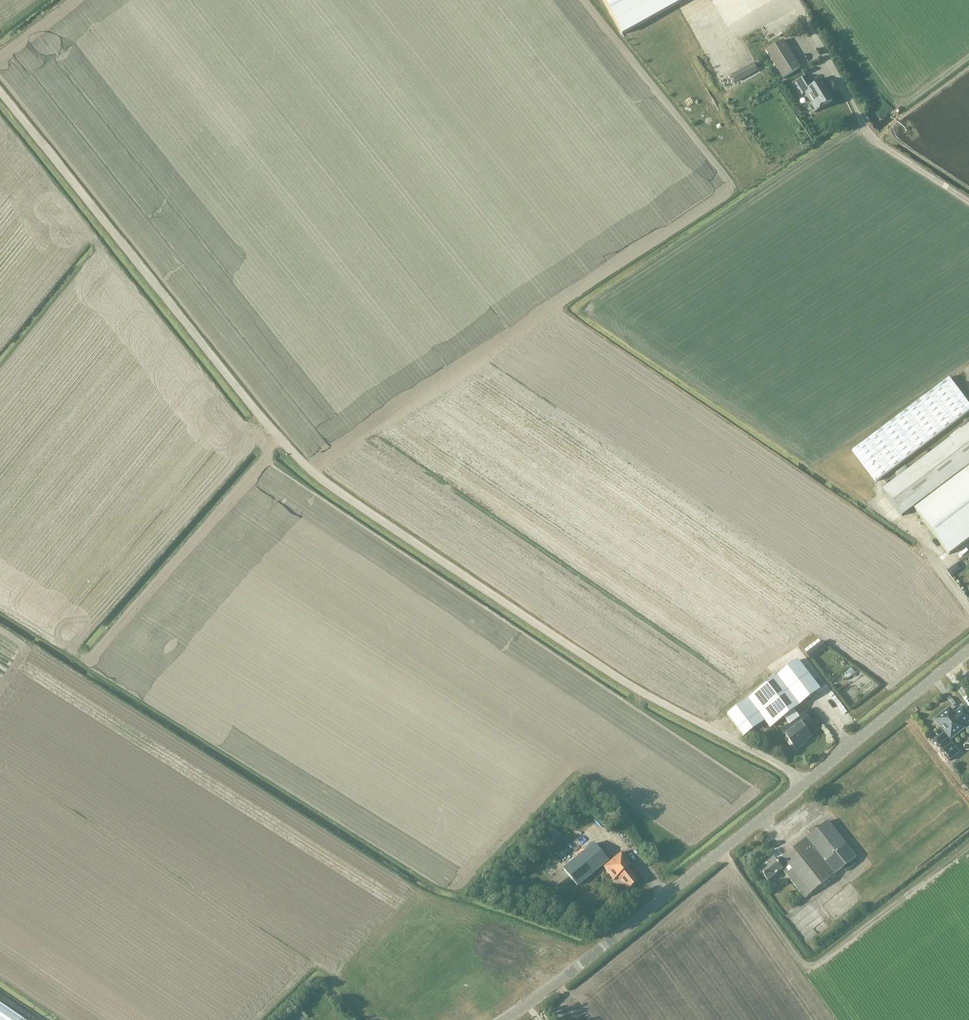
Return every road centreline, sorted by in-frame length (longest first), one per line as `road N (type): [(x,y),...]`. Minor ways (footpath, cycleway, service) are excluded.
road 1 (unclassified): [(503,1019),(968,653)]

